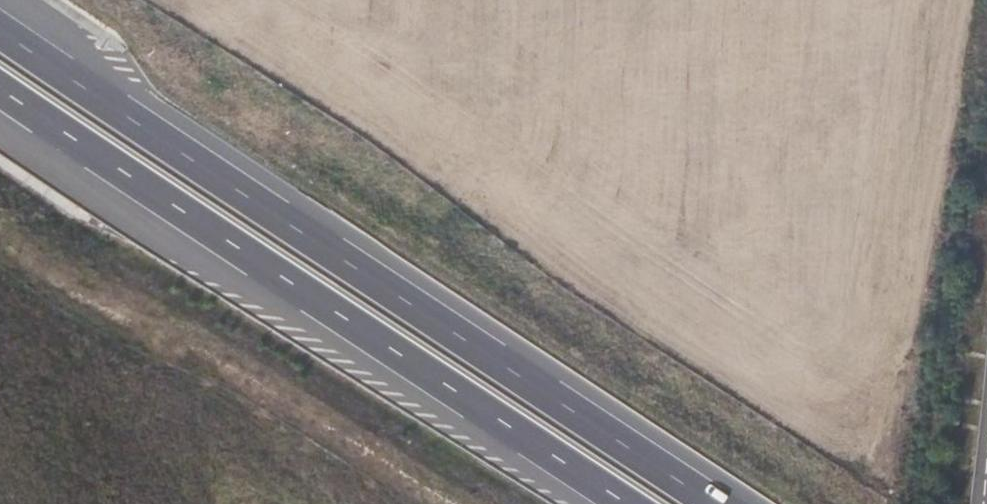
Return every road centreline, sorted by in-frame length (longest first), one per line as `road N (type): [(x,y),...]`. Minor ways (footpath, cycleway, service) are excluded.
road 1 (motorway): [(716,503),(0,27)]
road 2 (motorway): [(0,93),(625,503)]

